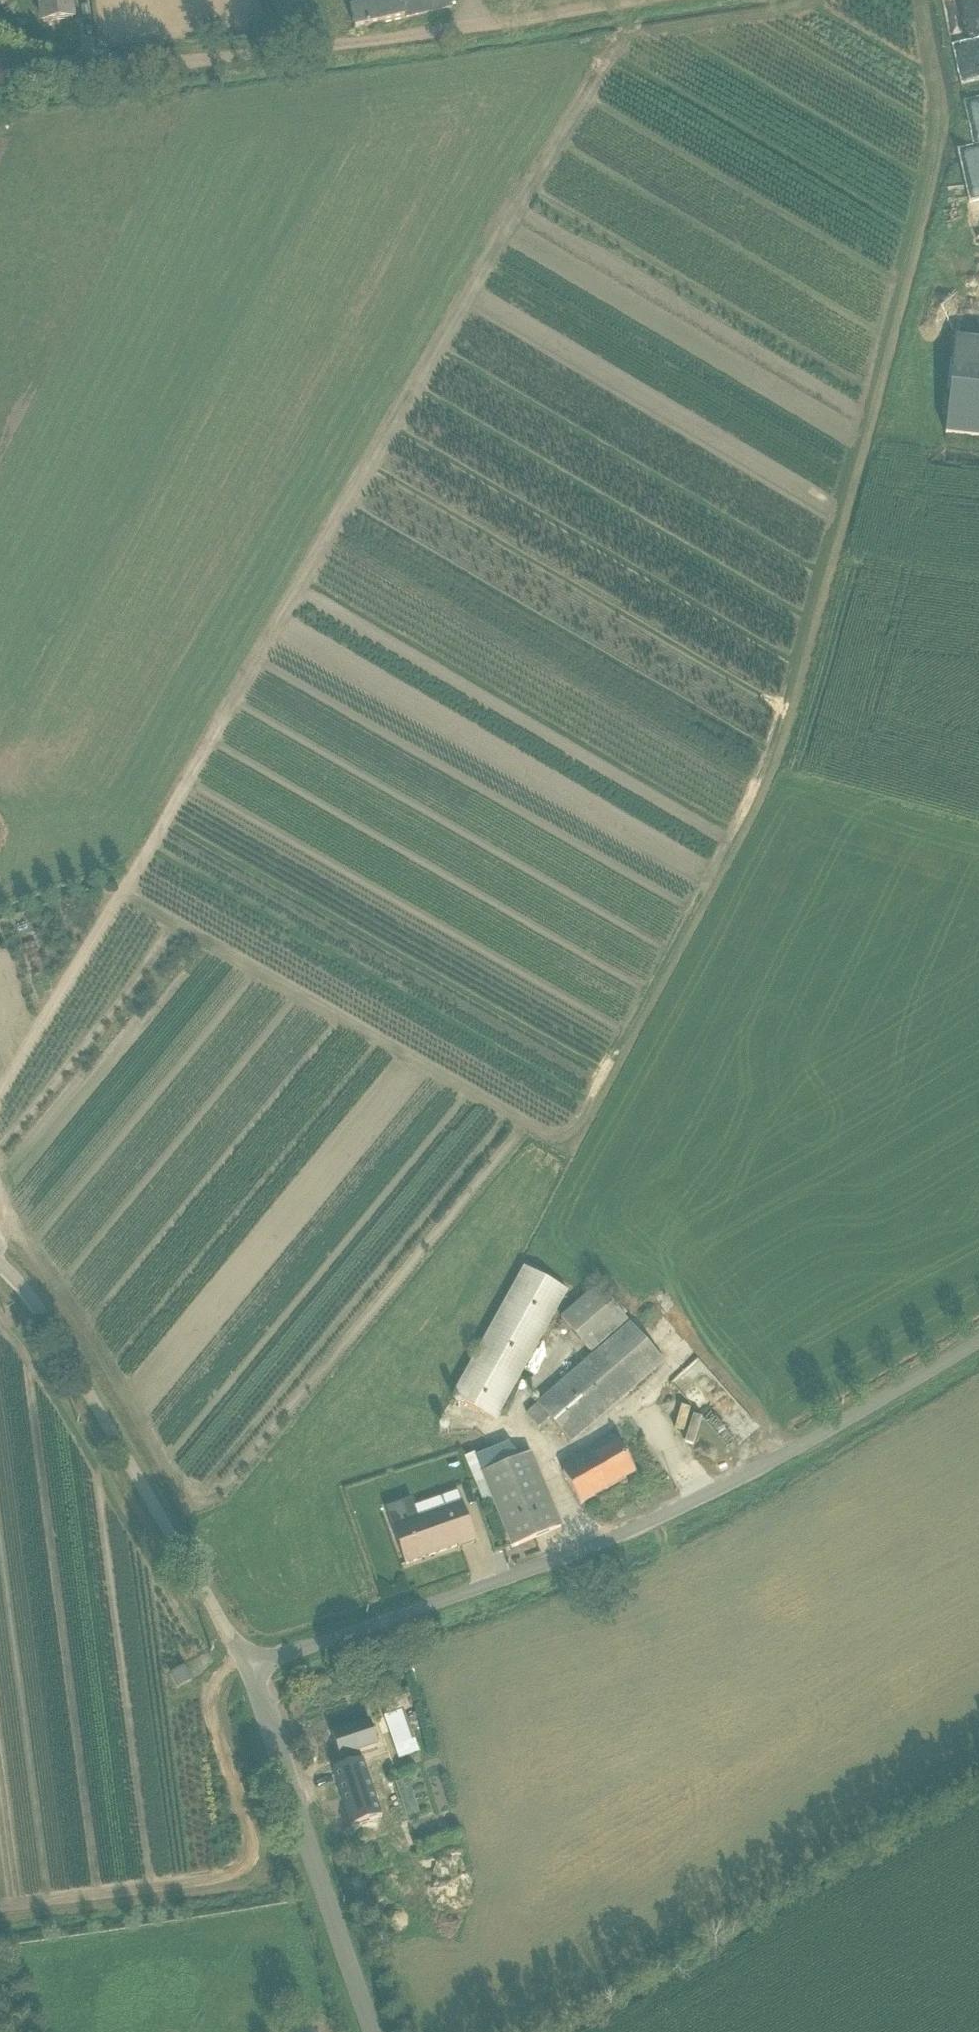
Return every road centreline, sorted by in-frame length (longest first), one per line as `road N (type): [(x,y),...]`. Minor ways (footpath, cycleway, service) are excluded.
road 1 (track): [(629,0),(623,29),(0,1101)]
road 2 (unclassified): [(245,1669),(372,1629),(663,1513),(978,1340)]
road 3 (unclassified): [(0,61),(59,74),(628,0)]
road 4 (unclassified): [(245,1669),(16,1278),(0,1262)]
road 5 (unclassified): [(373,2031),(245,1669)]

